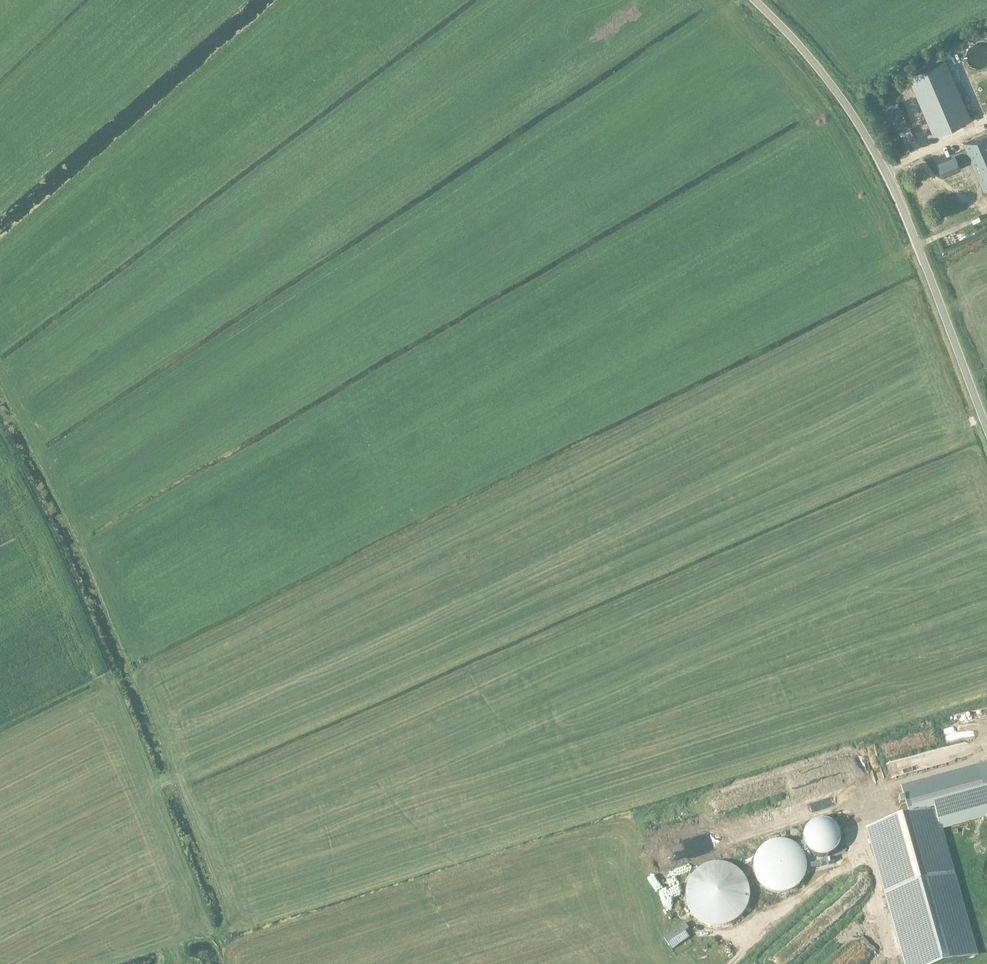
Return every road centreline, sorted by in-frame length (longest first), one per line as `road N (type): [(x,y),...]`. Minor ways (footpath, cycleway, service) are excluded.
road 1 (unclassified): [(986,430),(880,161),(822,73),(754,0)]

